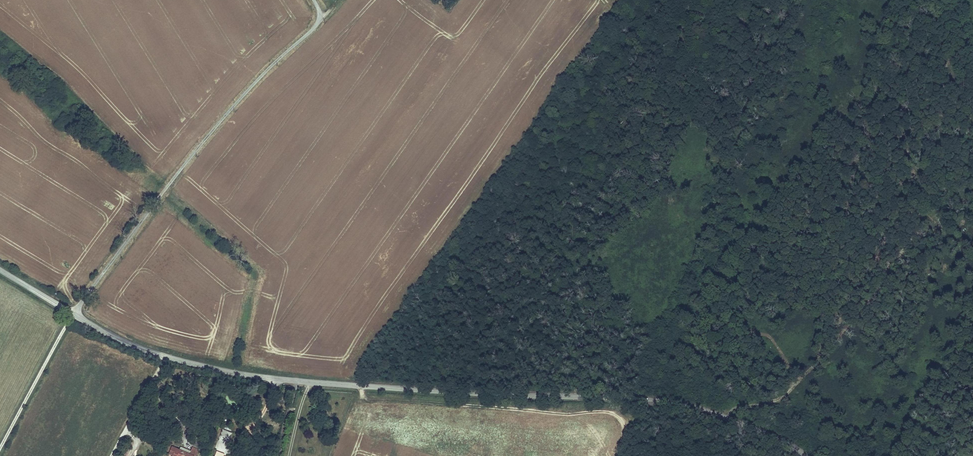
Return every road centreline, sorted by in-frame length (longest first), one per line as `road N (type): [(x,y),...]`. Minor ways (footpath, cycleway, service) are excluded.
road 1 (tertiary): [(0,270),(120,340),(194,364),(309,382),(680,405),(729,417),(806,455)]

